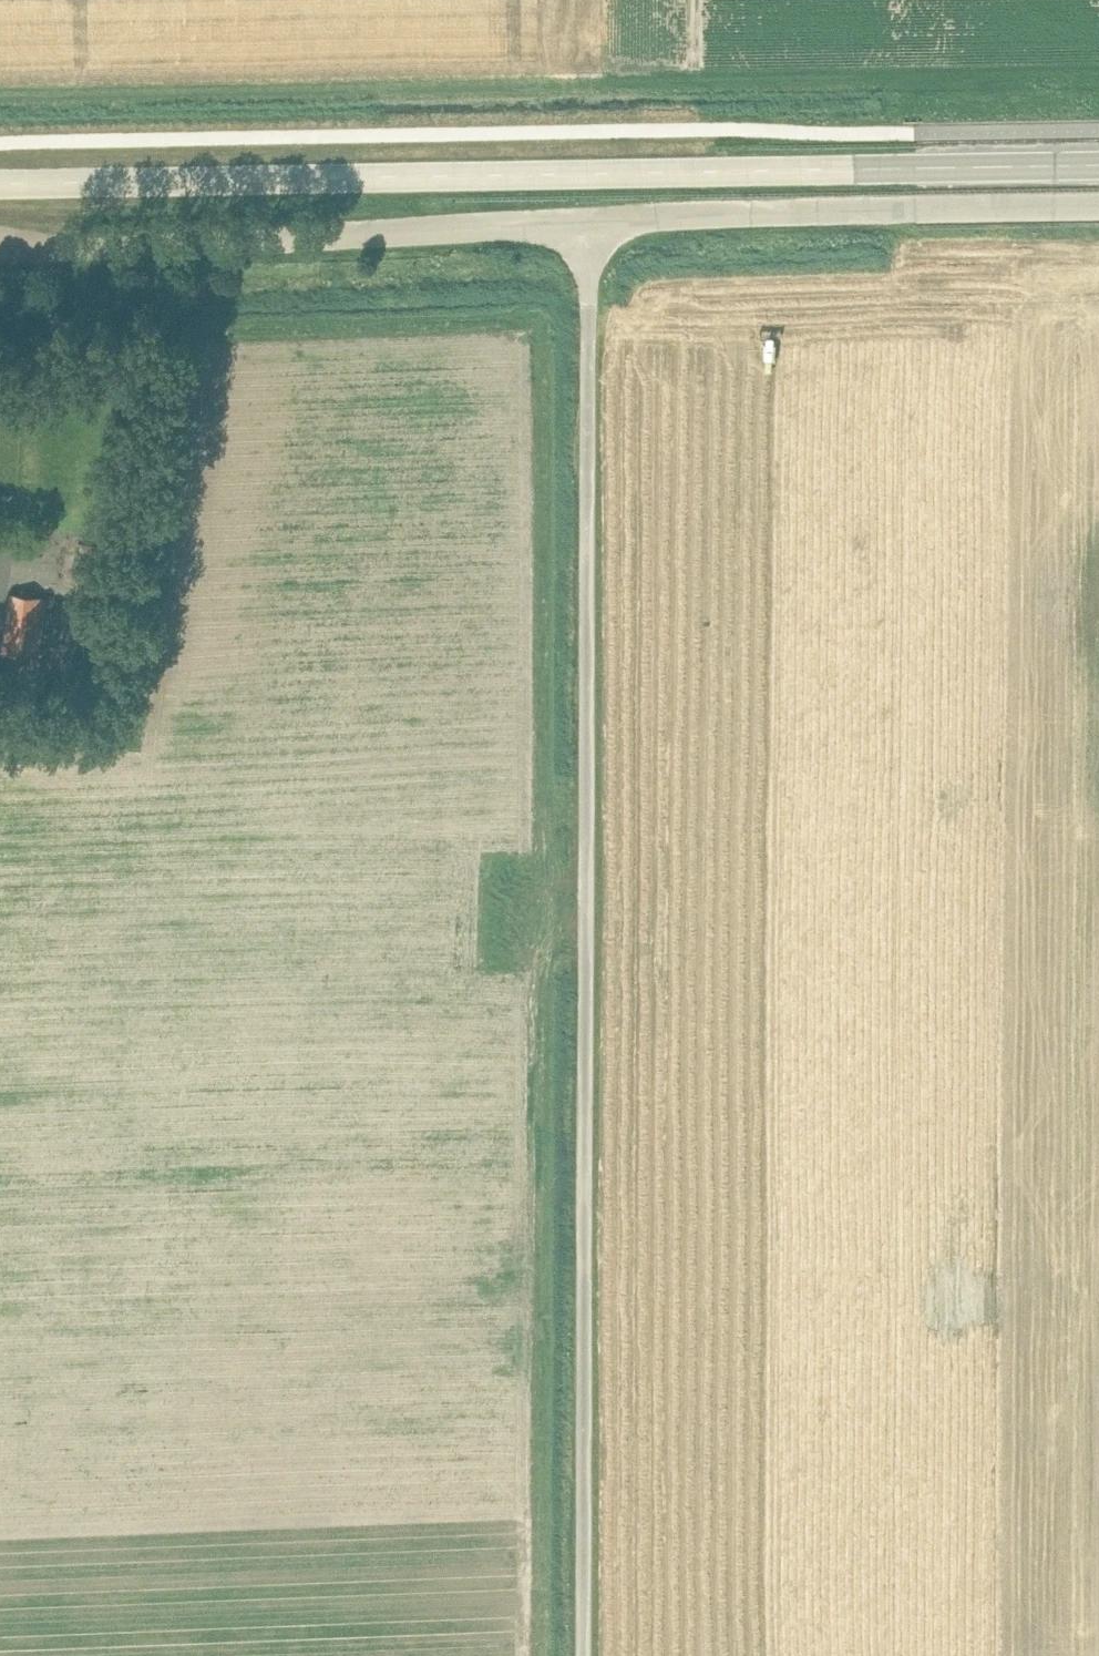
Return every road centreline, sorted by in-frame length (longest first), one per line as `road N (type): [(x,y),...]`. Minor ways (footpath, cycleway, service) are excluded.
road 1 (track): [(583,1655),(588,225)]
road 2 (secondary): [(0,179),(1098,163)]
road 3 (unclassified): [(49,251),(588,225),(1098,212)]

